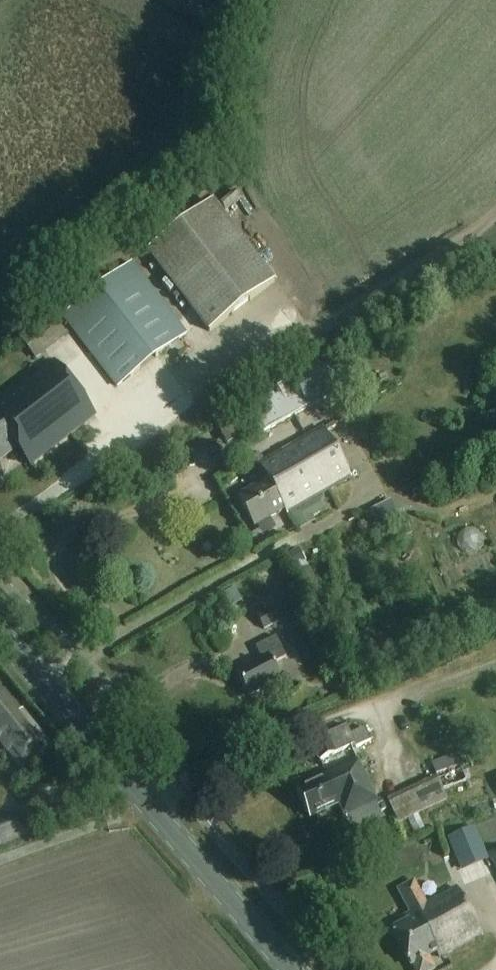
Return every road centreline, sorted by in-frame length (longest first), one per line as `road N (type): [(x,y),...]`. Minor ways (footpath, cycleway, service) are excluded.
road 1 (secondary): [(291,969),(0,636)]

